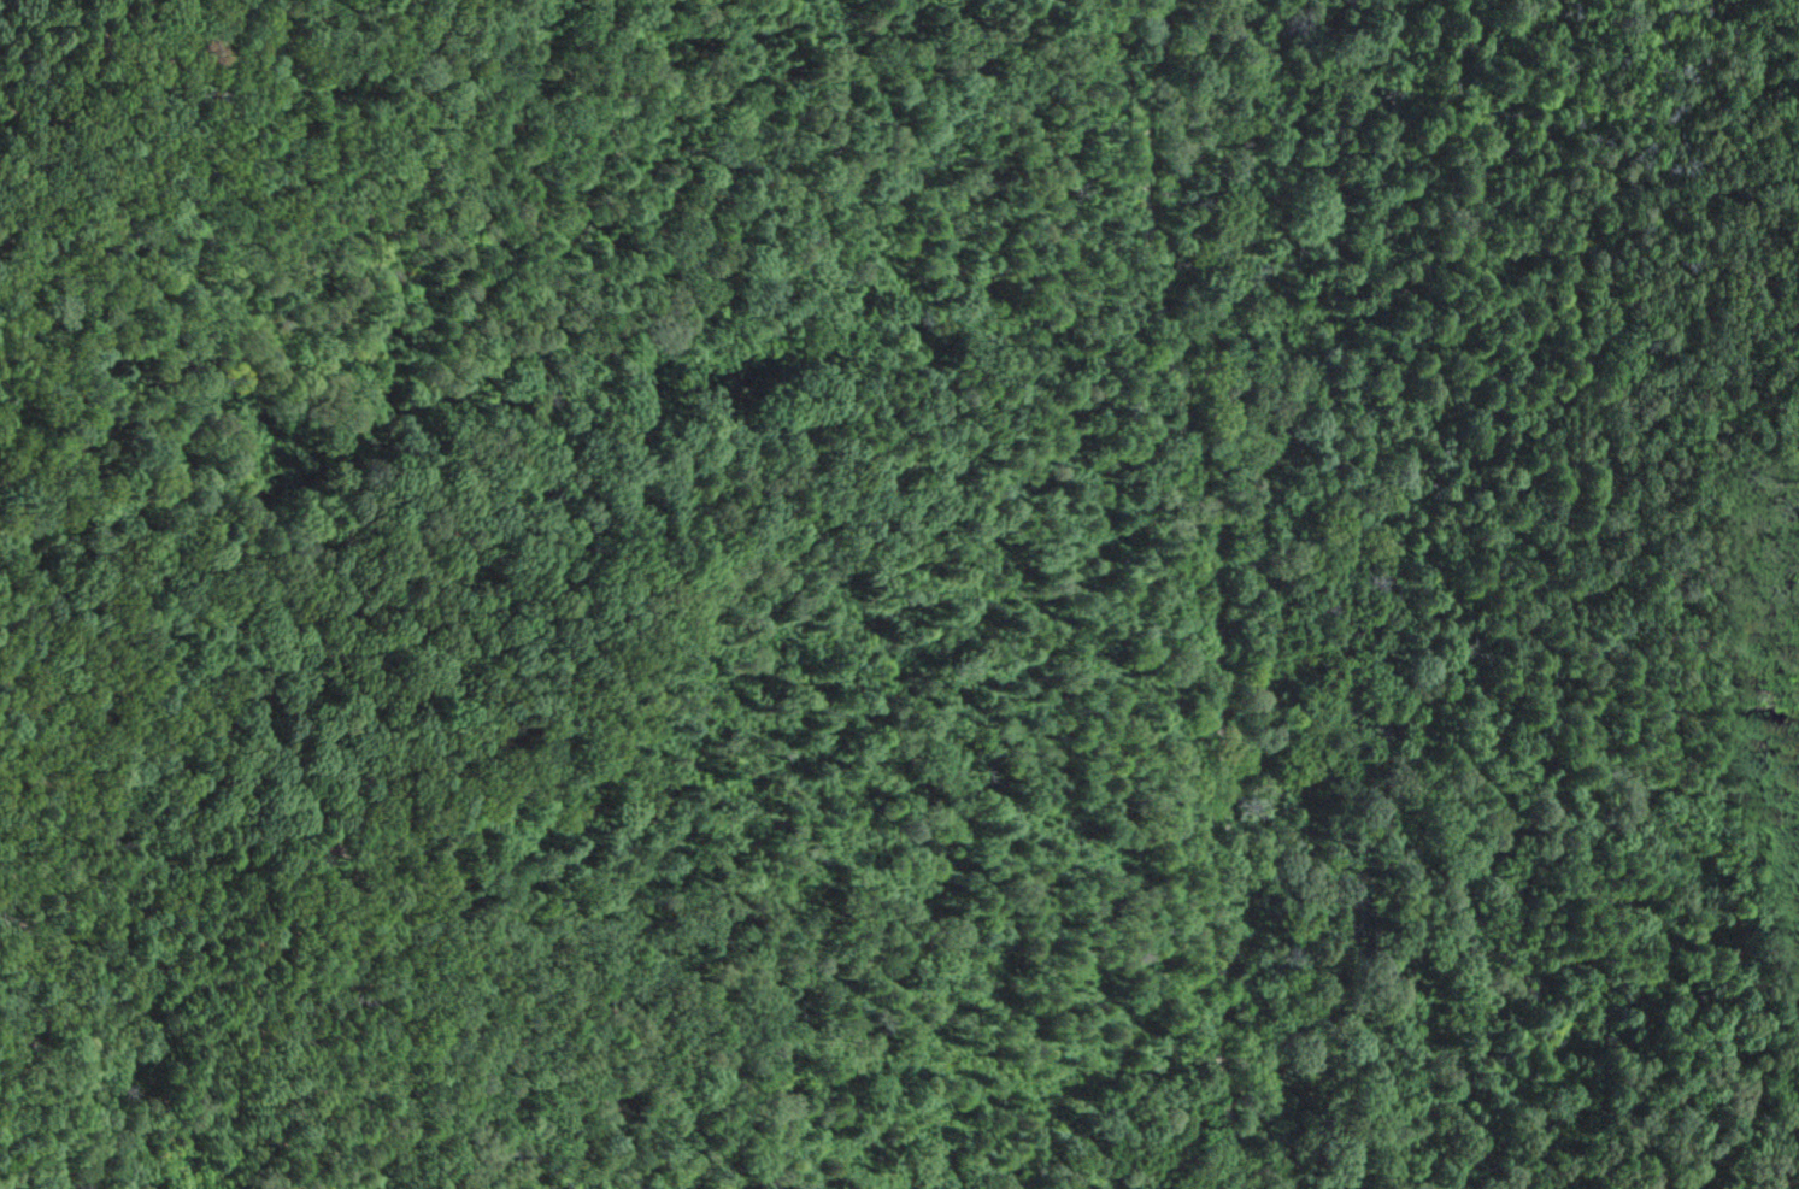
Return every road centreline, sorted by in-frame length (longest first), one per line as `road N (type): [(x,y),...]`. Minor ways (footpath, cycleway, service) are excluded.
road 1 (residential): [(1305,1188),(1299,1137),(1280,1112),(1284,0)]

